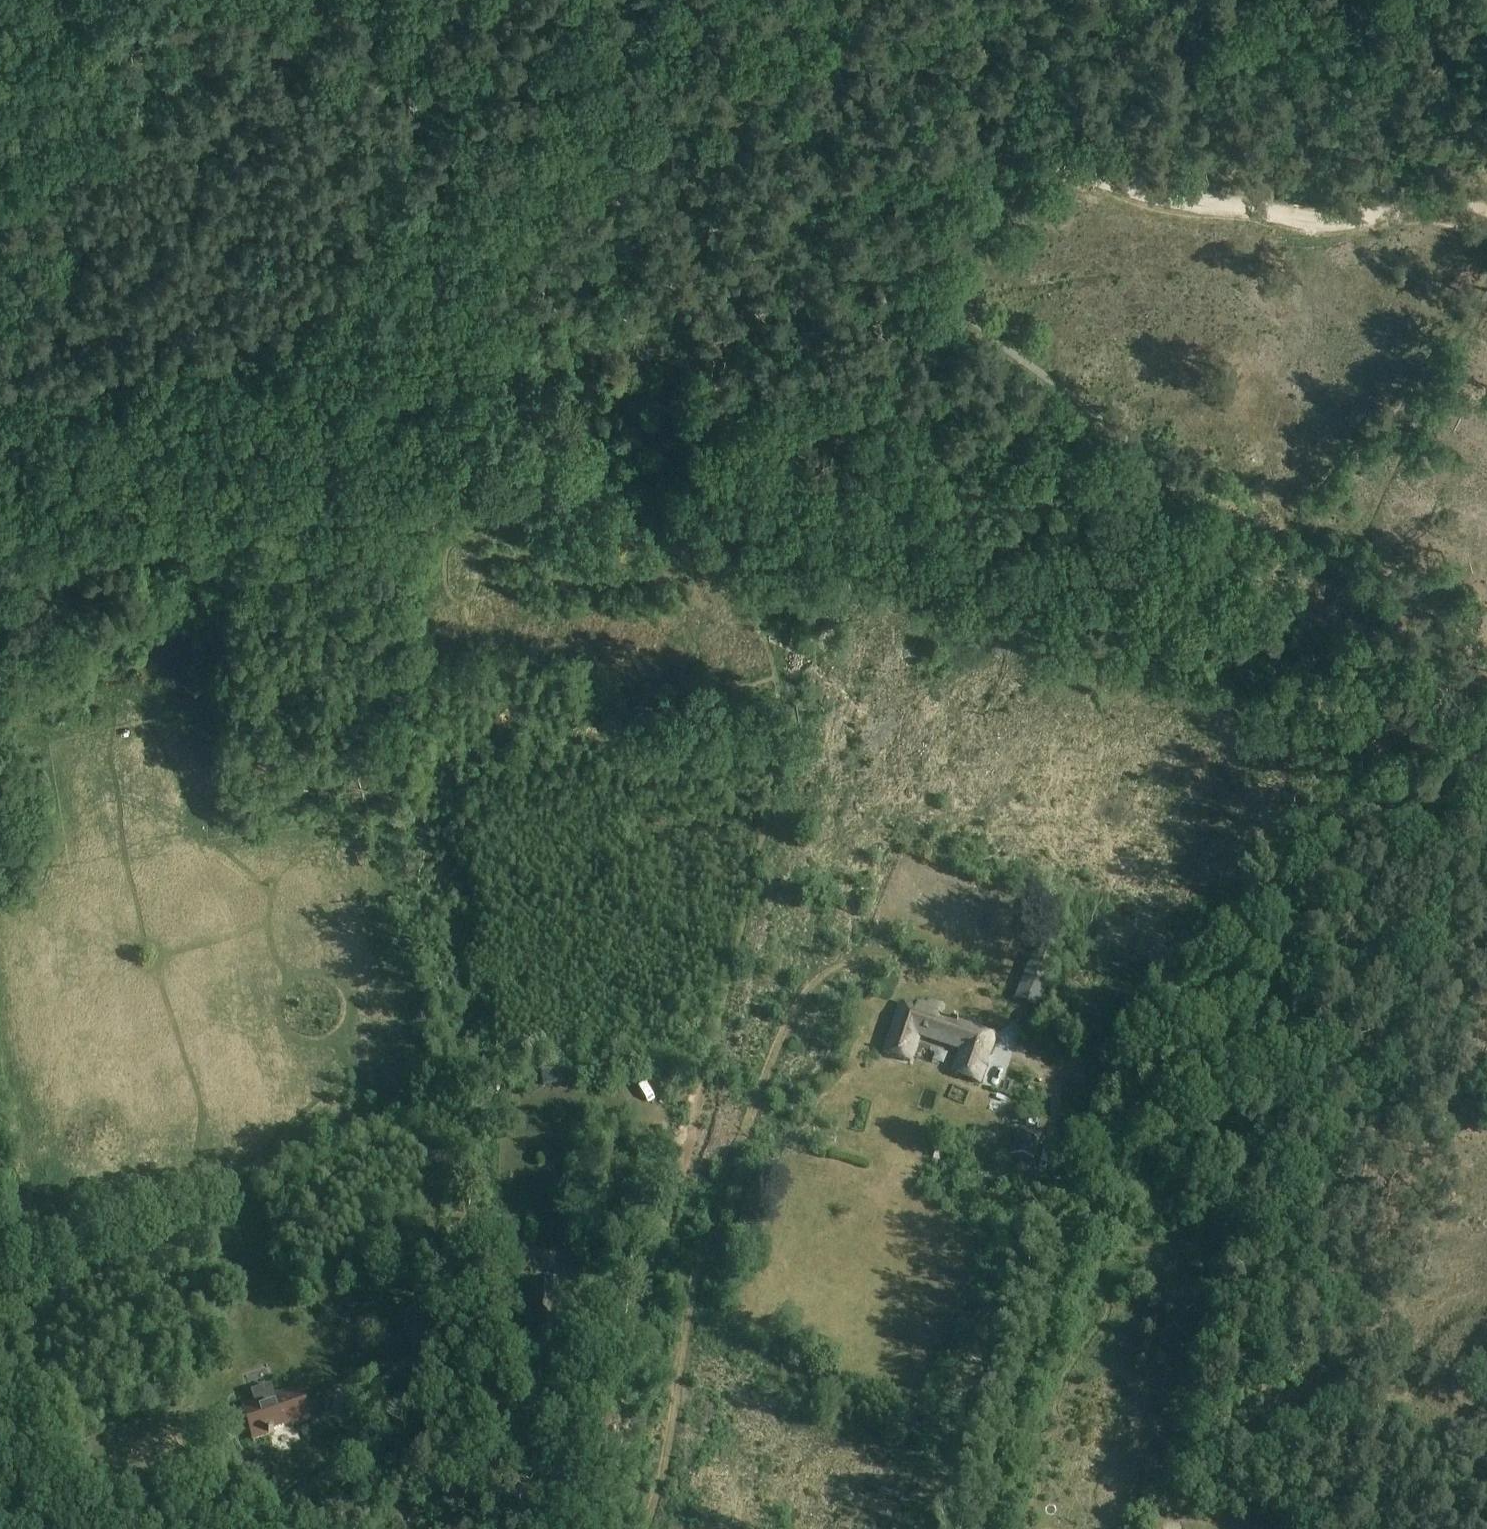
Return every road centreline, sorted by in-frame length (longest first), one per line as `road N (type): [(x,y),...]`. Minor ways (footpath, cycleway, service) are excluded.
road 1 (track): [(438,0),(486,42),(554,151)]

